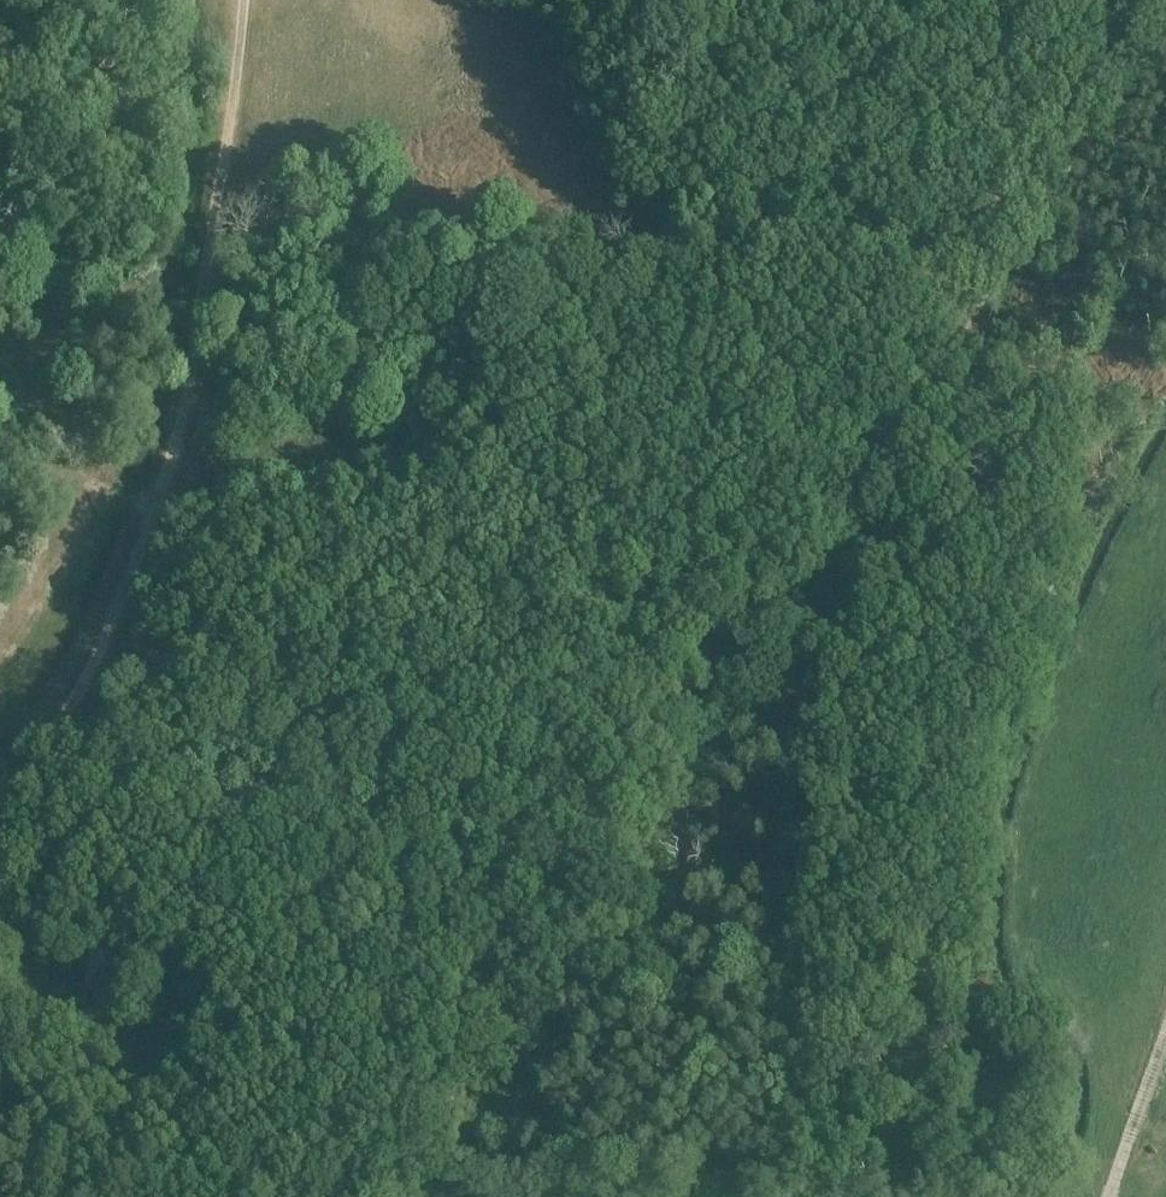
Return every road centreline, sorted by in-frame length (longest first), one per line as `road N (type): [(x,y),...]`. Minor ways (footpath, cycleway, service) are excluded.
road 1 (track): [(0,908),(191,755),(597,400),(642,328),(661,264),(685,73),(714,0)]
road 2 (track): [(243,0),(186,396),(168,461),(102,645),(0,811)]
road 3 (track): [(1113,1196),(1165,1054)]

